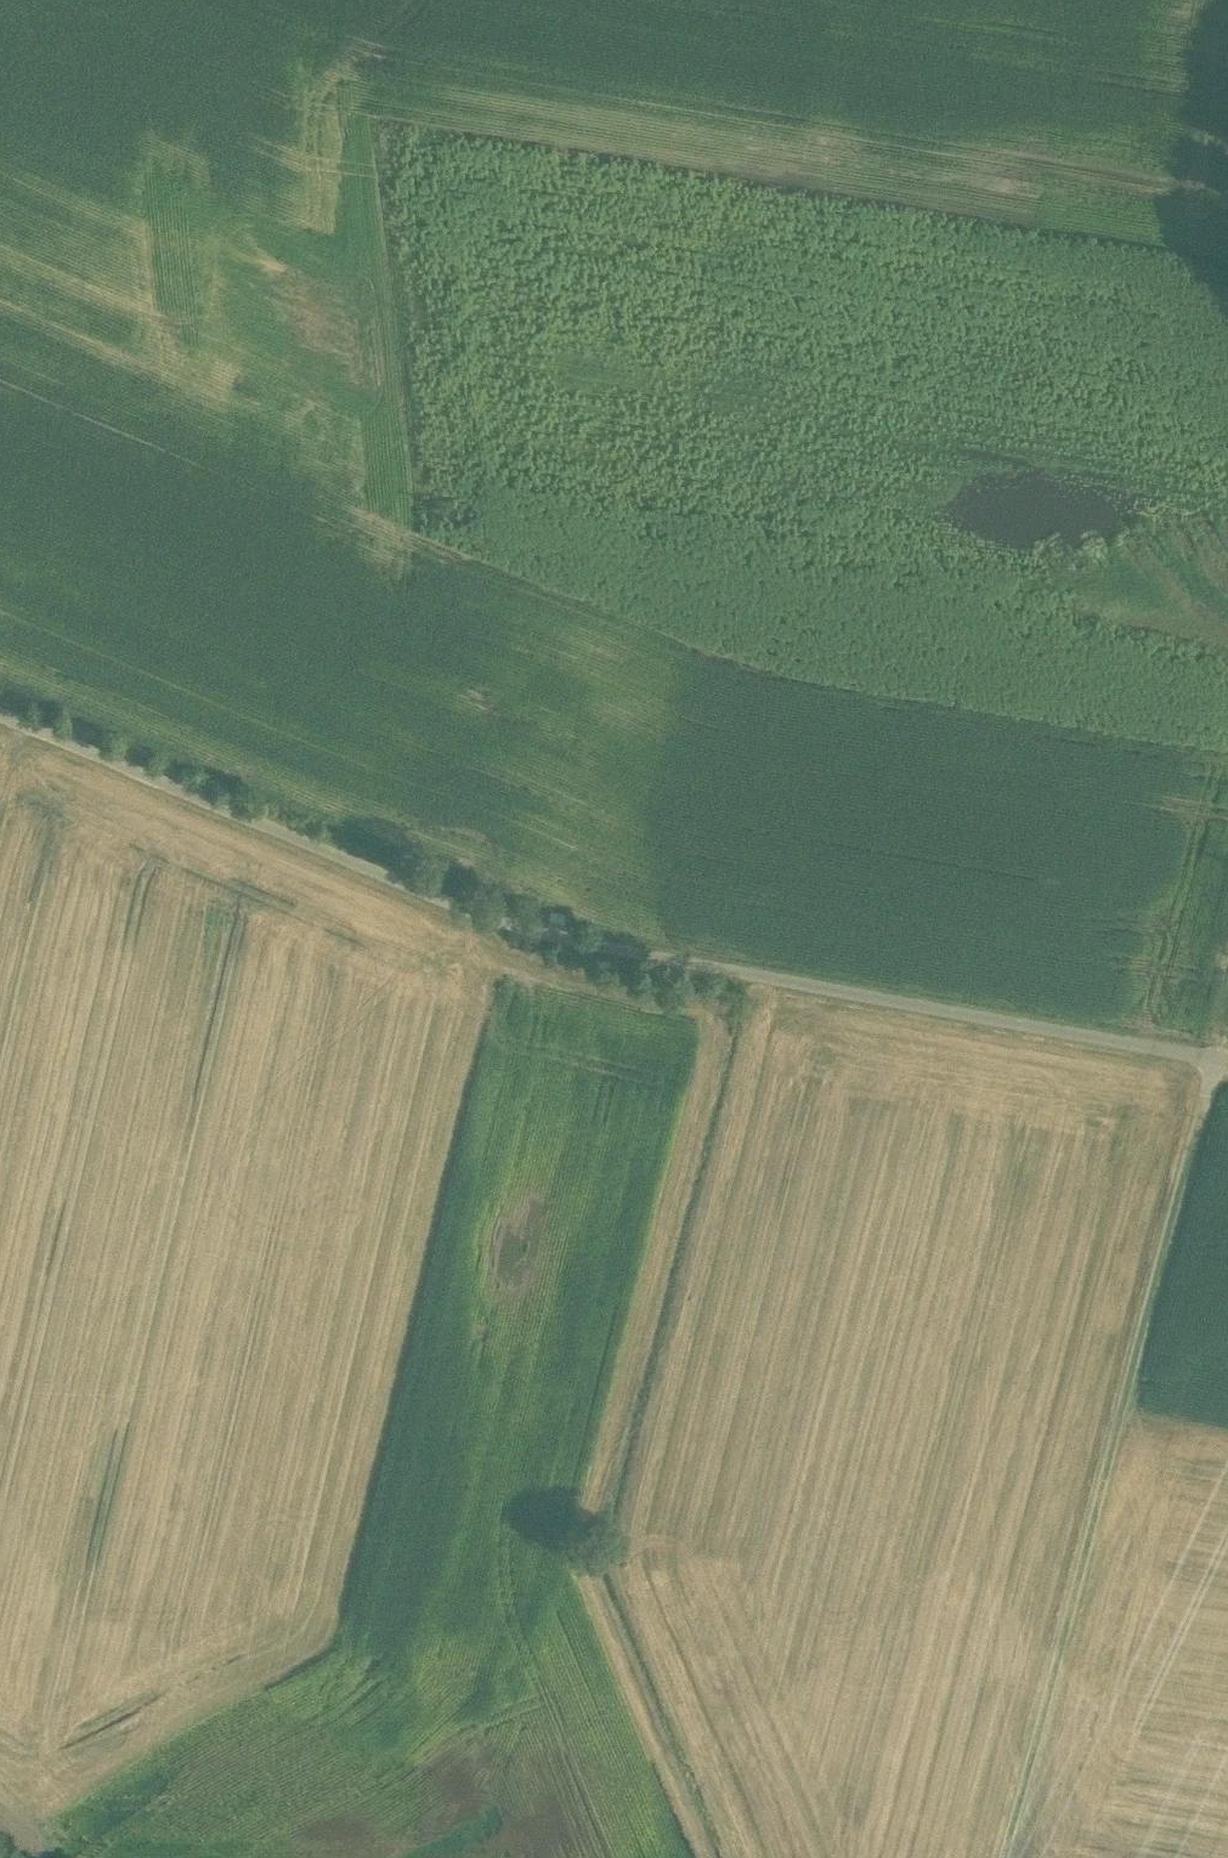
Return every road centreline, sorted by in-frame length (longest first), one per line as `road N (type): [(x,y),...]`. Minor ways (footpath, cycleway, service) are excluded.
road 1 (unclassified): [(0,707),(535,934),(1227,1062)]
road 2 (track): [(1007,1857),(1227,1023)]

